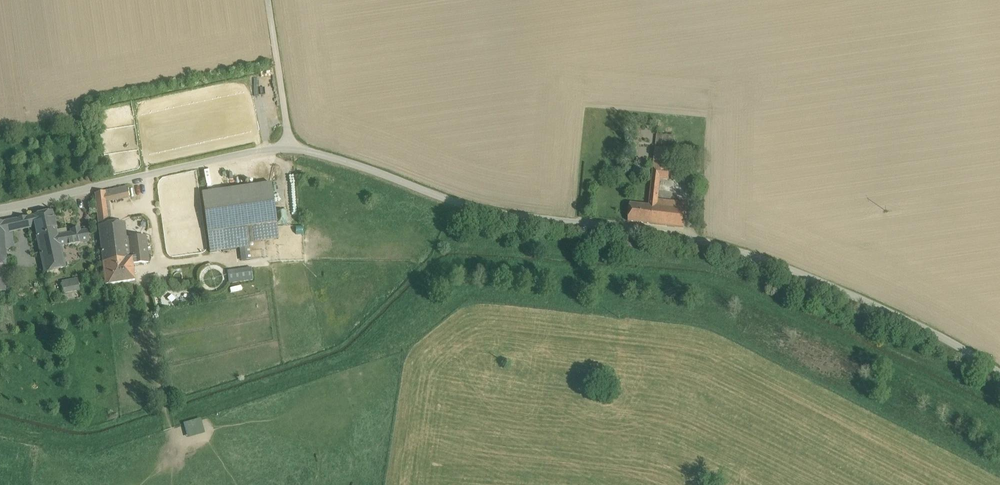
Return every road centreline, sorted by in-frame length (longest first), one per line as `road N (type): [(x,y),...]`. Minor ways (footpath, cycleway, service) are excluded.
road 1 (unclassified): [(999,370),(793,271),(692,240),(496,214),(320,153),(291,151),(0,208)]
road 2 (track): [(291,151),(268,0)]

